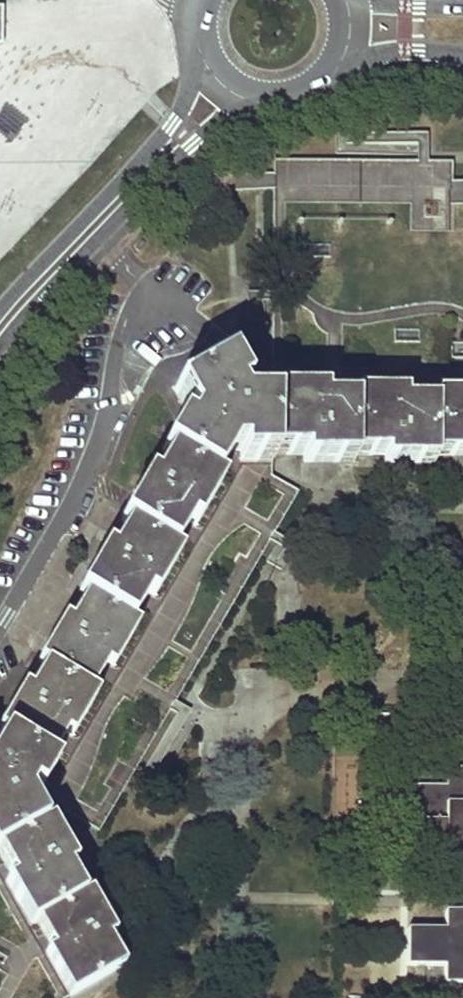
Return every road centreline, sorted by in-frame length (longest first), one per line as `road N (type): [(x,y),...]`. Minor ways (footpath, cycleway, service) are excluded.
road 1 (tertiary): [(0,348),(156,176),(227,112),(253,101)]
road 2 (tertiary): [(198,54),(164,129),(0,305)]
road 3 (tertiary): [(340,64),(364,47),(462,46)]

